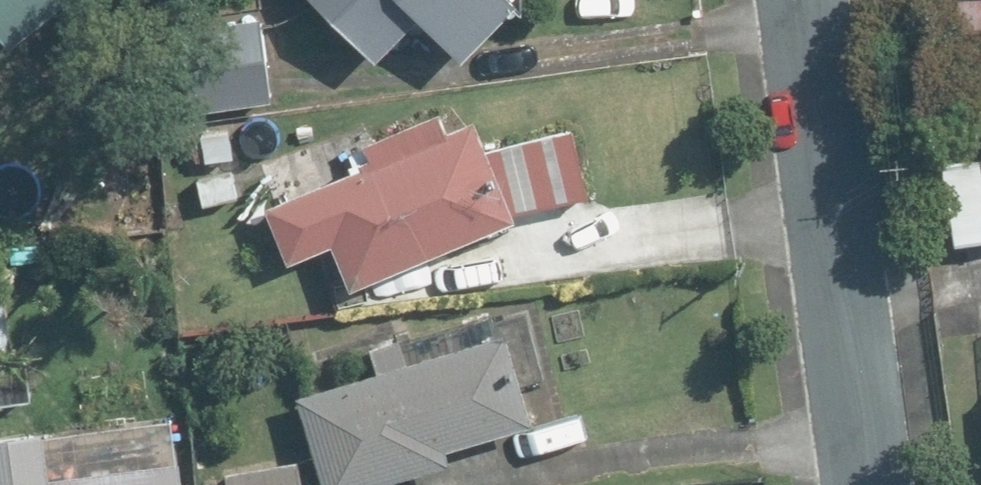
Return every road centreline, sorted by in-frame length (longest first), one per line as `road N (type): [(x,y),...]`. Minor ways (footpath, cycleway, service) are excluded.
road 1 (residential): [(858,484),(798,0)]

